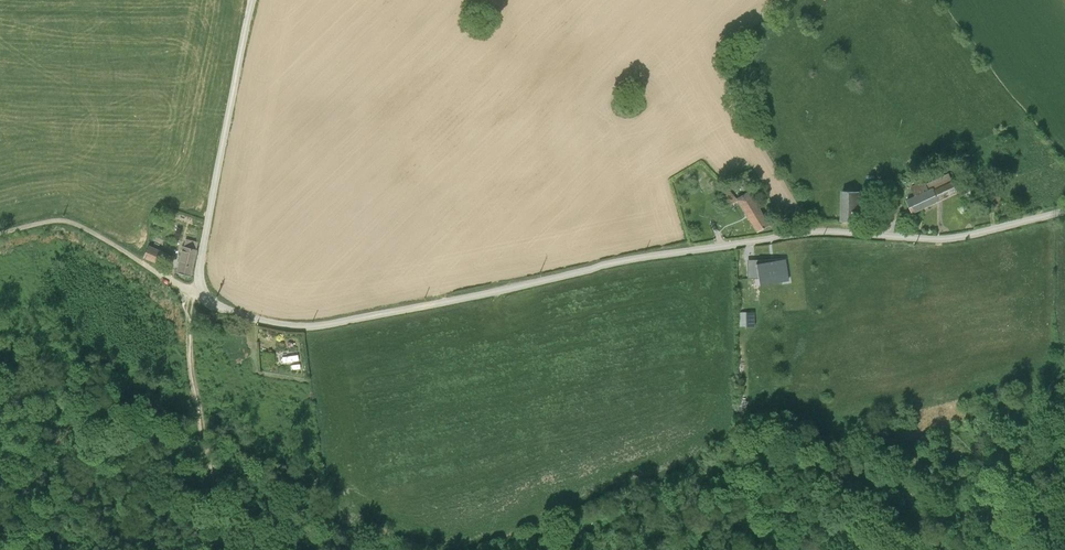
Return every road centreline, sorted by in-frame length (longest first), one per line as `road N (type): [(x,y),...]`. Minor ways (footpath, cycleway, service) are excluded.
road 1 (unclassified): [(202,290),(257,317),(305,324),(755,238),(815,230),(966,237),(1064,211)]
road 2 (unclassified): [(202,290),(197,266),(250,0)]
road 3 (track): [(0,231),(68,219),(202,290)]

